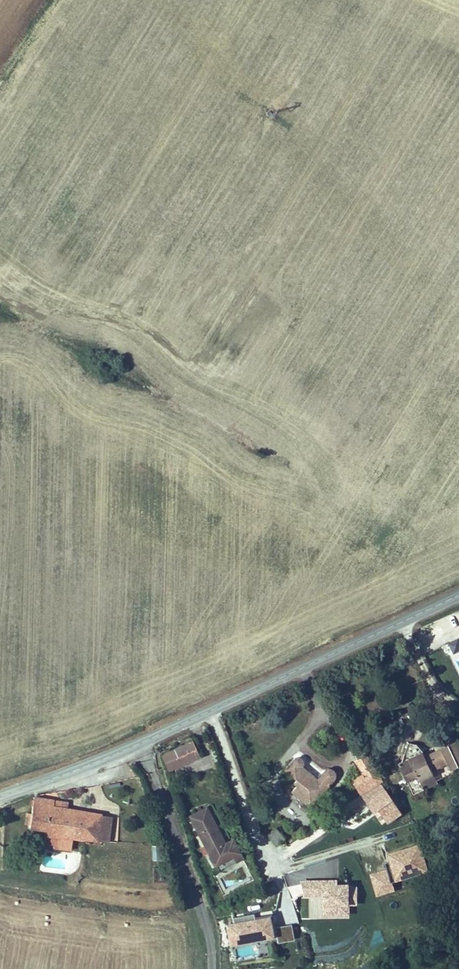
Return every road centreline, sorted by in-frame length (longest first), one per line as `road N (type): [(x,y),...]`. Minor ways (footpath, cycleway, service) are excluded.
road 1 (tertiary): [(0,797),(109,757),(458,595)]

